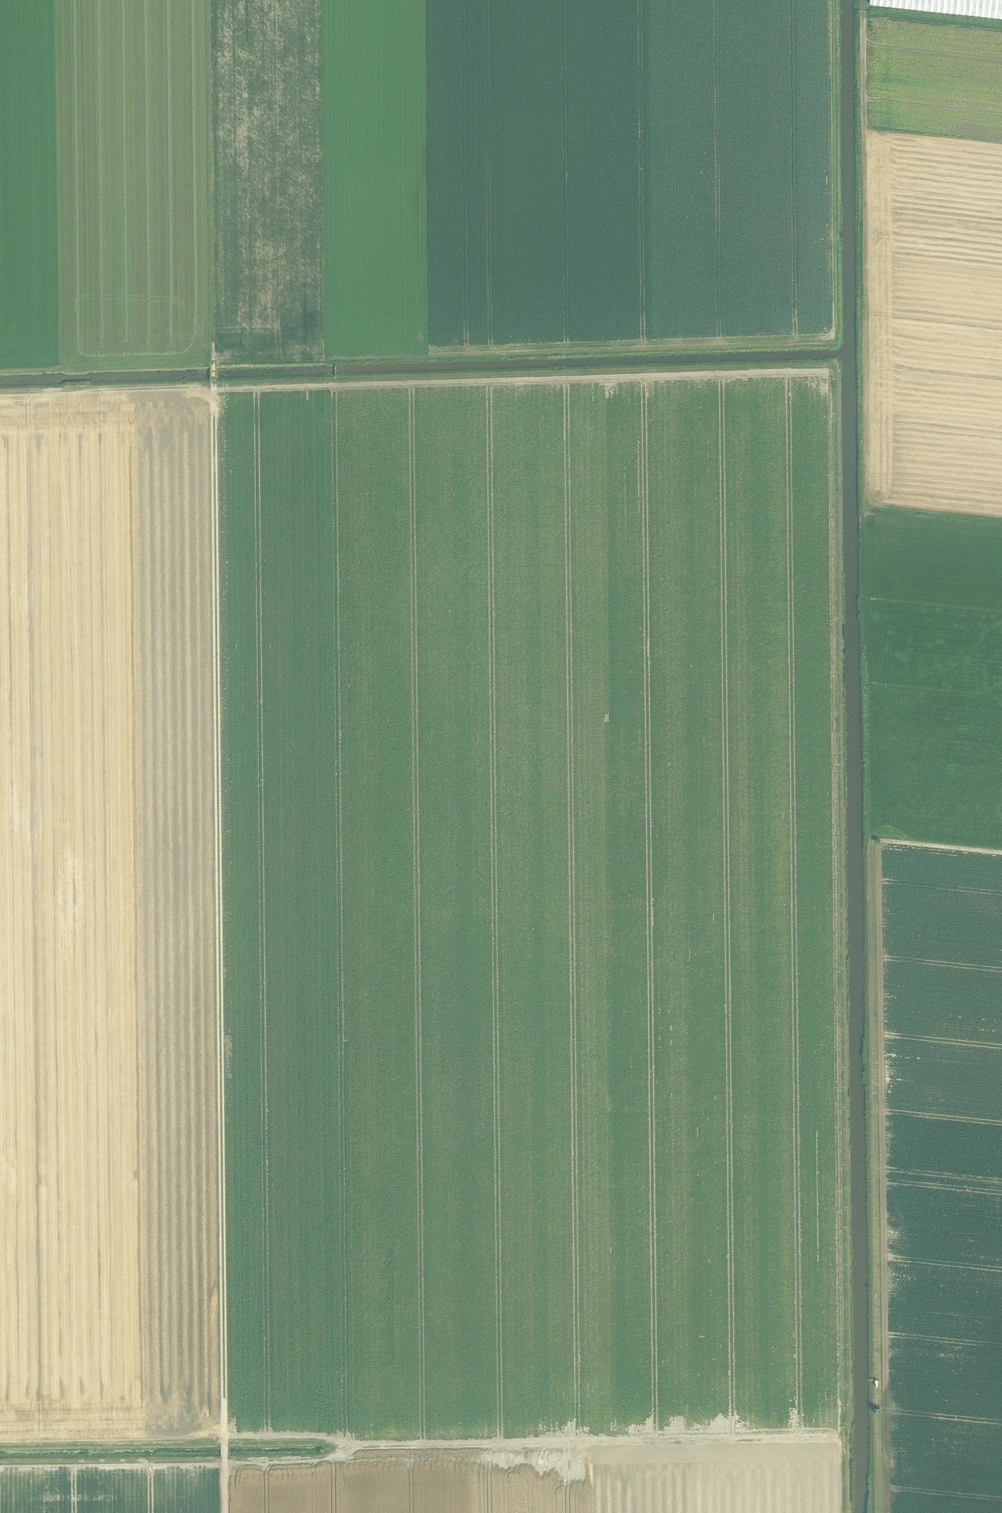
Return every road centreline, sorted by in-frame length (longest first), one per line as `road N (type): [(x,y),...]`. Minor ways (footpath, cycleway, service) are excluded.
road 1 (track): [(223,1512),(215,0)]
road 2 (track): [(844,1512),(842,1437),(606,1444)]

